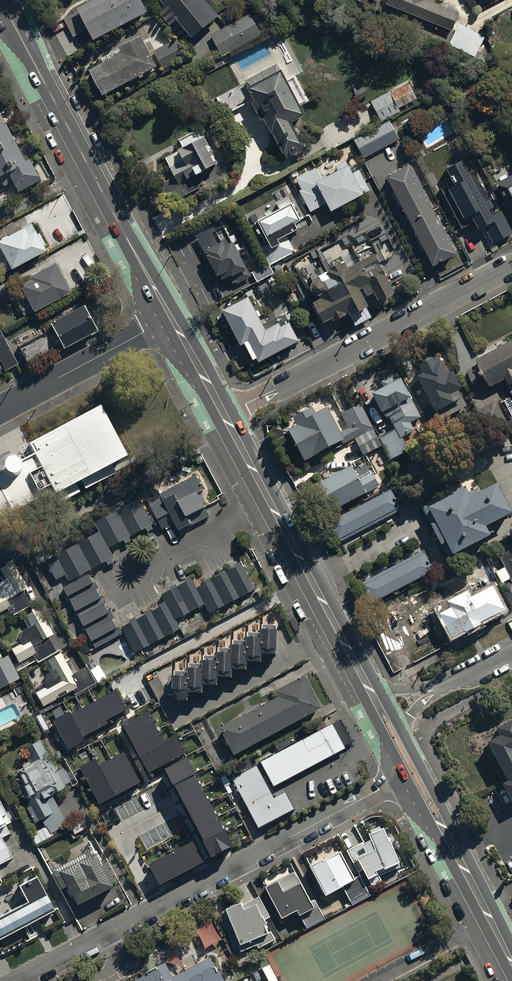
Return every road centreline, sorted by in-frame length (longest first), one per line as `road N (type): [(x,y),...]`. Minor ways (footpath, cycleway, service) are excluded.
road 1 (tertiary): [(26,980),(403,778)]
road 2 (secondary): [(0,0),(172,321)]
road 3 (residential): [(223,417),(511,264)]
road 4 (secondary): [(223,417),(370,691)]
road 5 (residential): [(172,321),(0,411)]
road 6 (secondary): [(400,726),(447,815),(458,855)]
road 7 (secondary): [(458,855),(511,963)]

